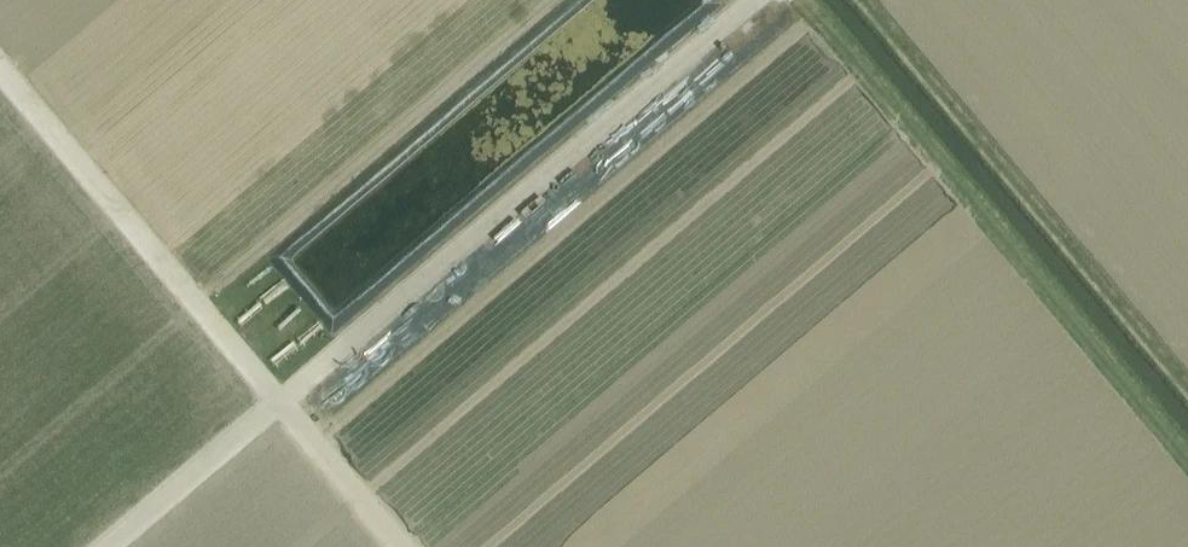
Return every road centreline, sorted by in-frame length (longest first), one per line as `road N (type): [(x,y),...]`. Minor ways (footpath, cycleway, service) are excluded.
road 1 (track): [(104,546),(749,0)]
road 2 (track): [(0,73),(399,546)]

